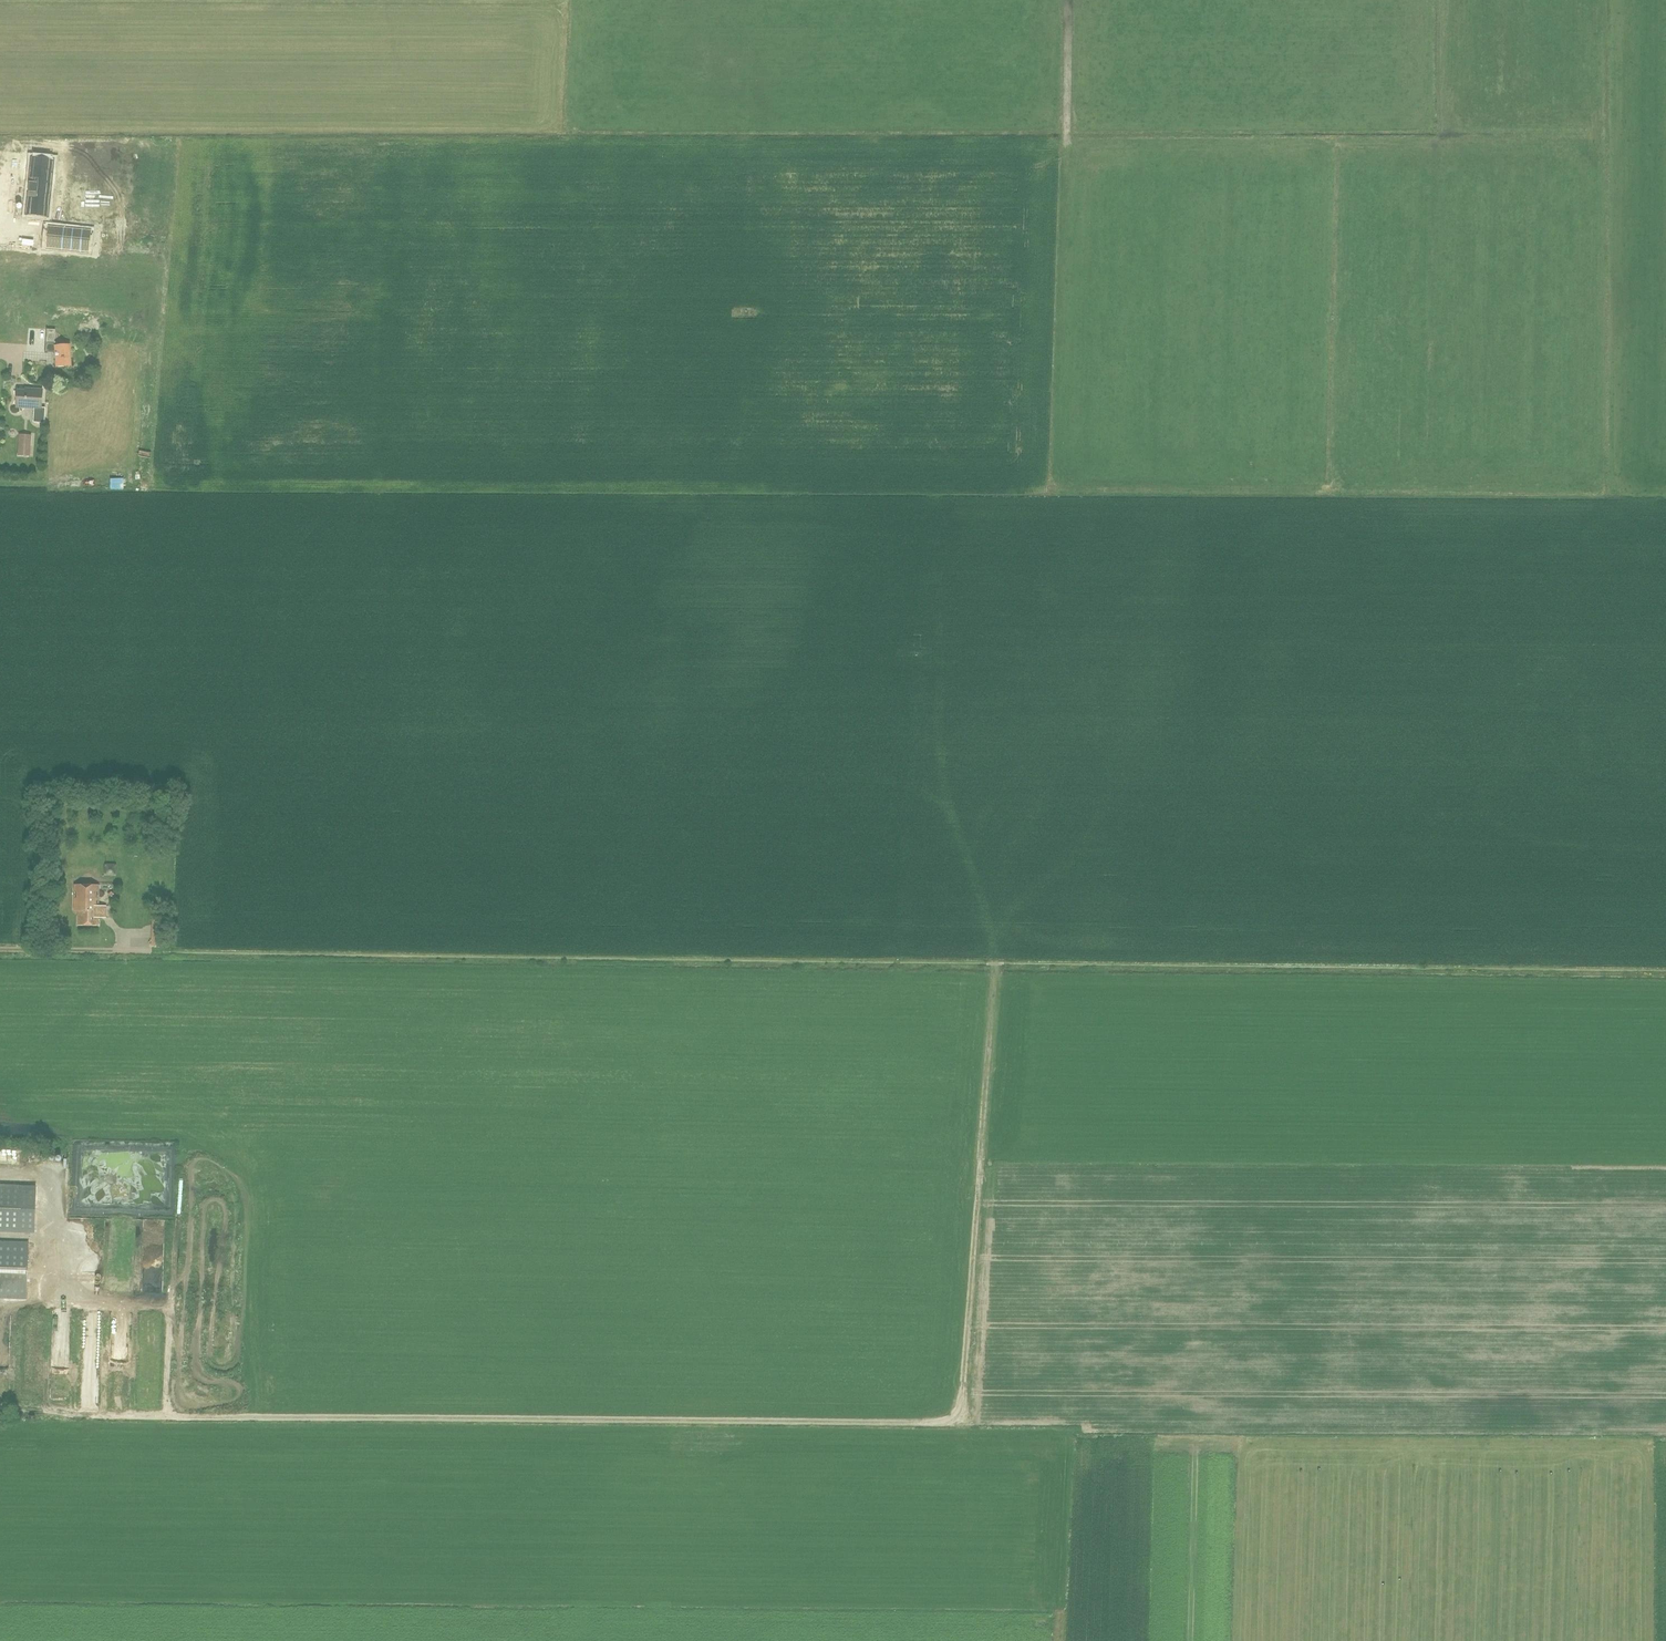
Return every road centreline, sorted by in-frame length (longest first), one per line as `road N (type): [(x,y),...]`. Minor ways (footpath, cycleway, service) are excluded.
road 1 (unclassified): [(163,952),(0,950)]

